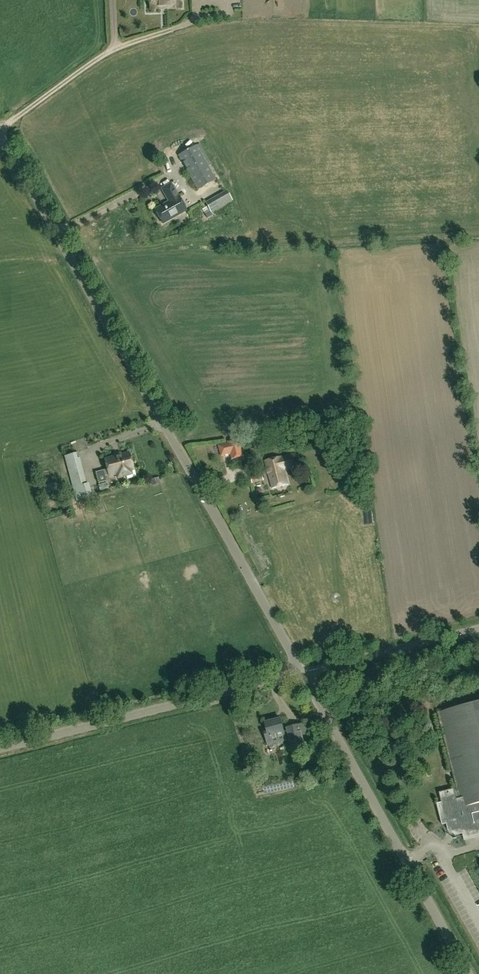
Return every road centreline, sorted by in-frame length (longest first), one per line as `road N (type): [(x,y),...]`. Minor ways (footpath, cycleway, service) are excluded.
road 1 (unclassified): [(302,670),(0,133)]
road 2 (unclassified): [(470,973),(302,670)]
road 3 (unclassified): [(0,748),(302,670)]
road 4 (unclassified): [(302,670),(478,626)]

